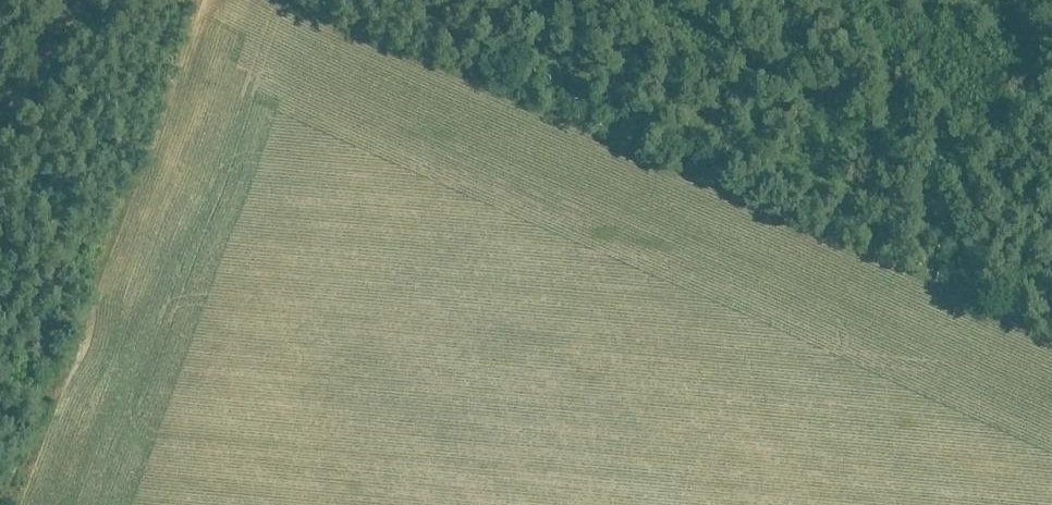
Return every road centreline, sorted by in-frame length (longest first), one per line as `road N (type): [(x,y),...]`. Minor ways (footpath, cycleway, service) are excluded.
road 1 (track): [(429,0),(1051,275)]
road 2 (track): [(0,110),(81,0)]

